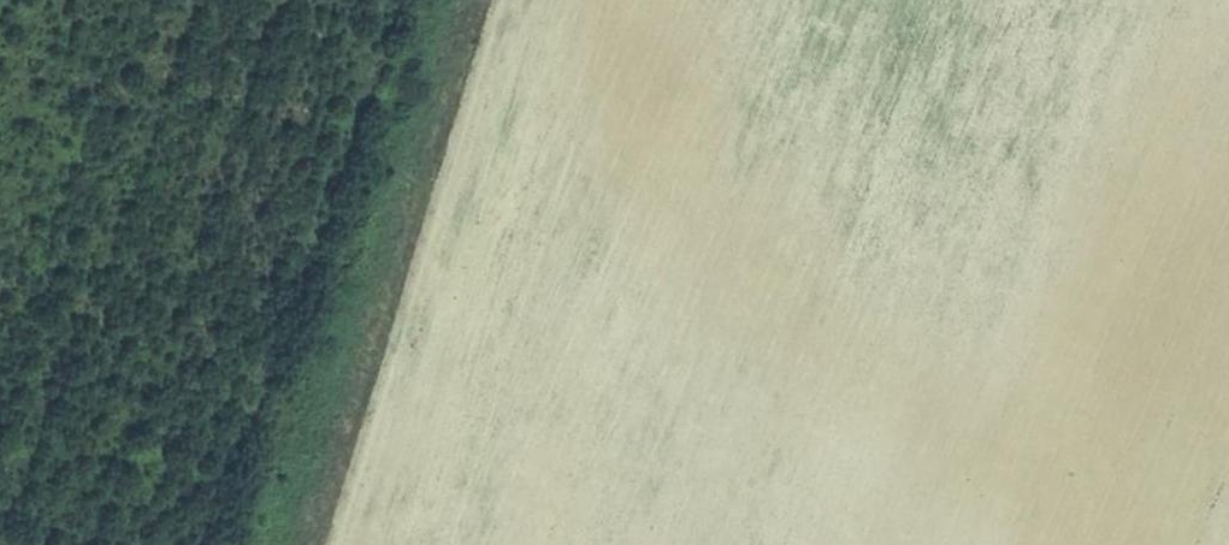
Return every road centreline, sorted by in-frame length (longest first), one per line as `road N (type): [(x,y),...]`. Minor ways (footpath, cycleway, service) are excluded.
road 1 (track): [(459,0),(280,544)]

